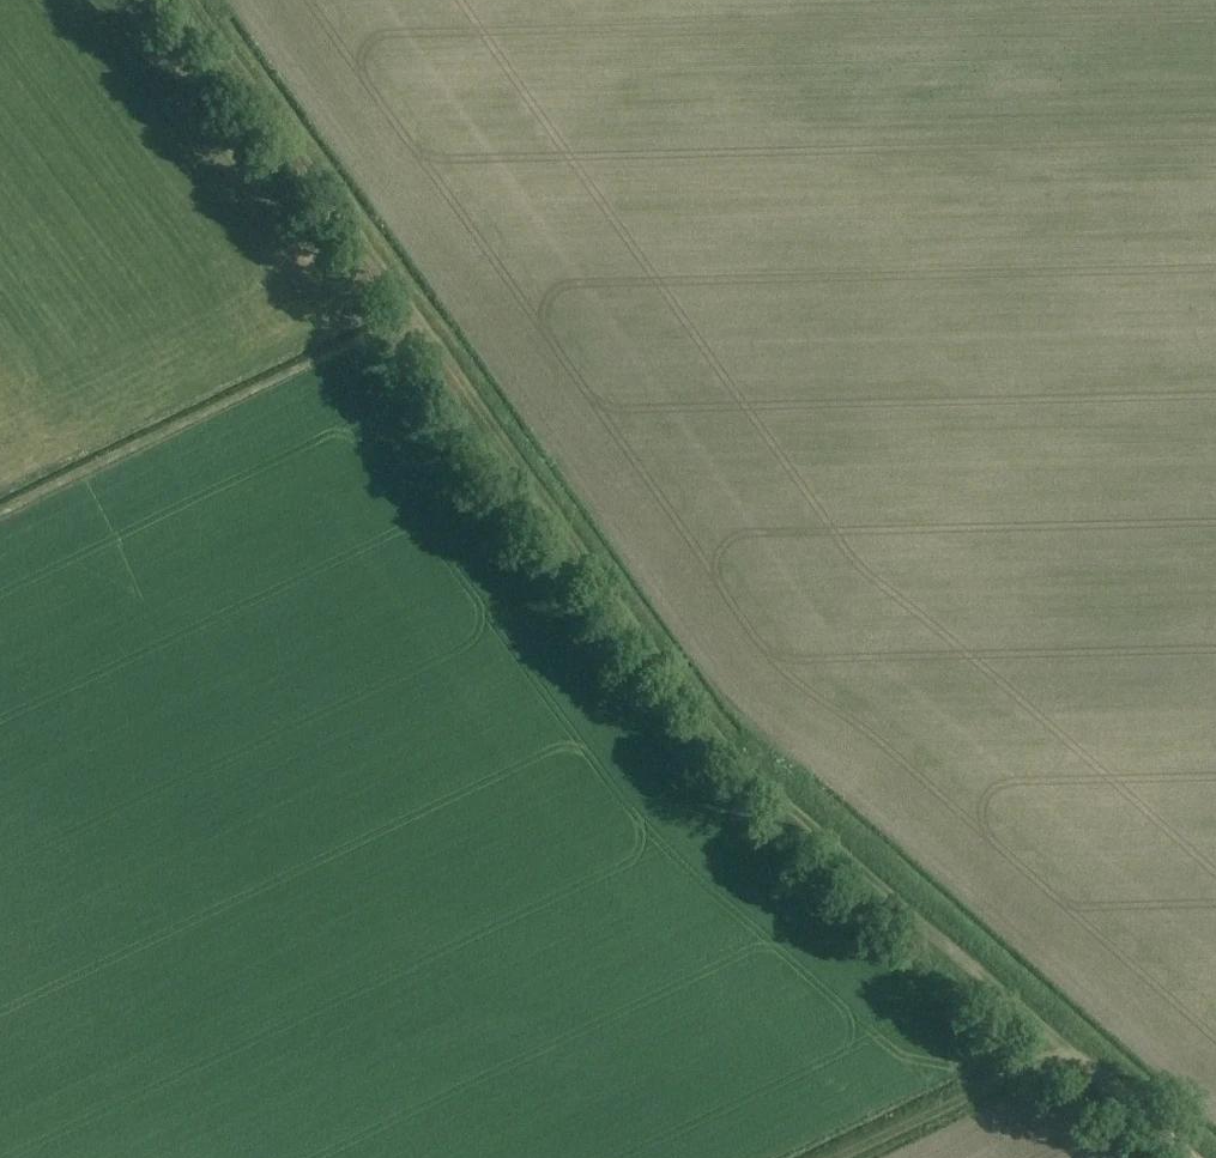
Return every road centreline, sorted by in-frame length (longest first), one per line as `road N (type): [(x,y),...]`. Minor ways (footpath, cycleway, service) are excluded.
road 1 (track): [(1172,1157),(753,780),(543,504),(447,358),(301,170),(186,0)]
road 2 (track): [(1051,1048),(1000,1085),(845,1157)]

